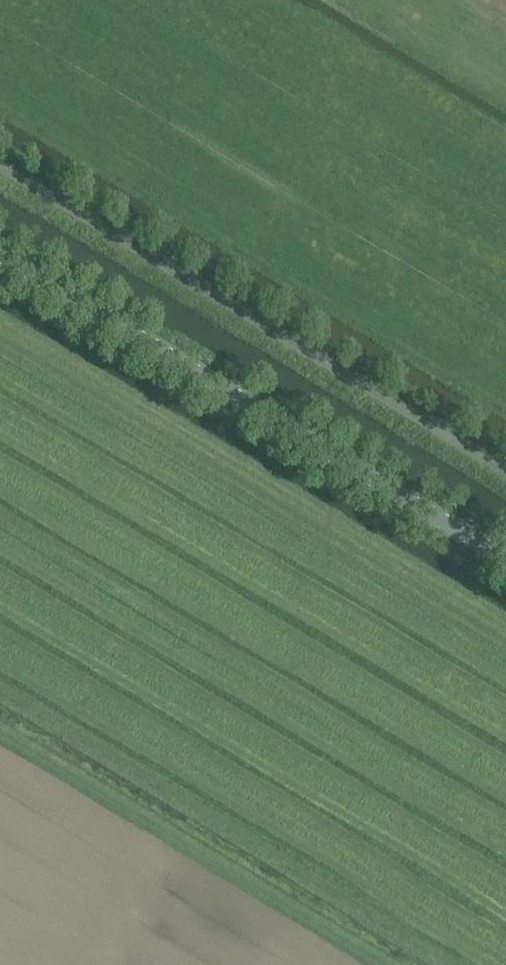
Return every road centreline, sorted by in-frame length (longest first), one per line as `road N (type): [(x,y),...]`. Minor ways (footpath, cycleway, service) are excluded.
road 1 (tertiary): [(505,559),(0,253)]

